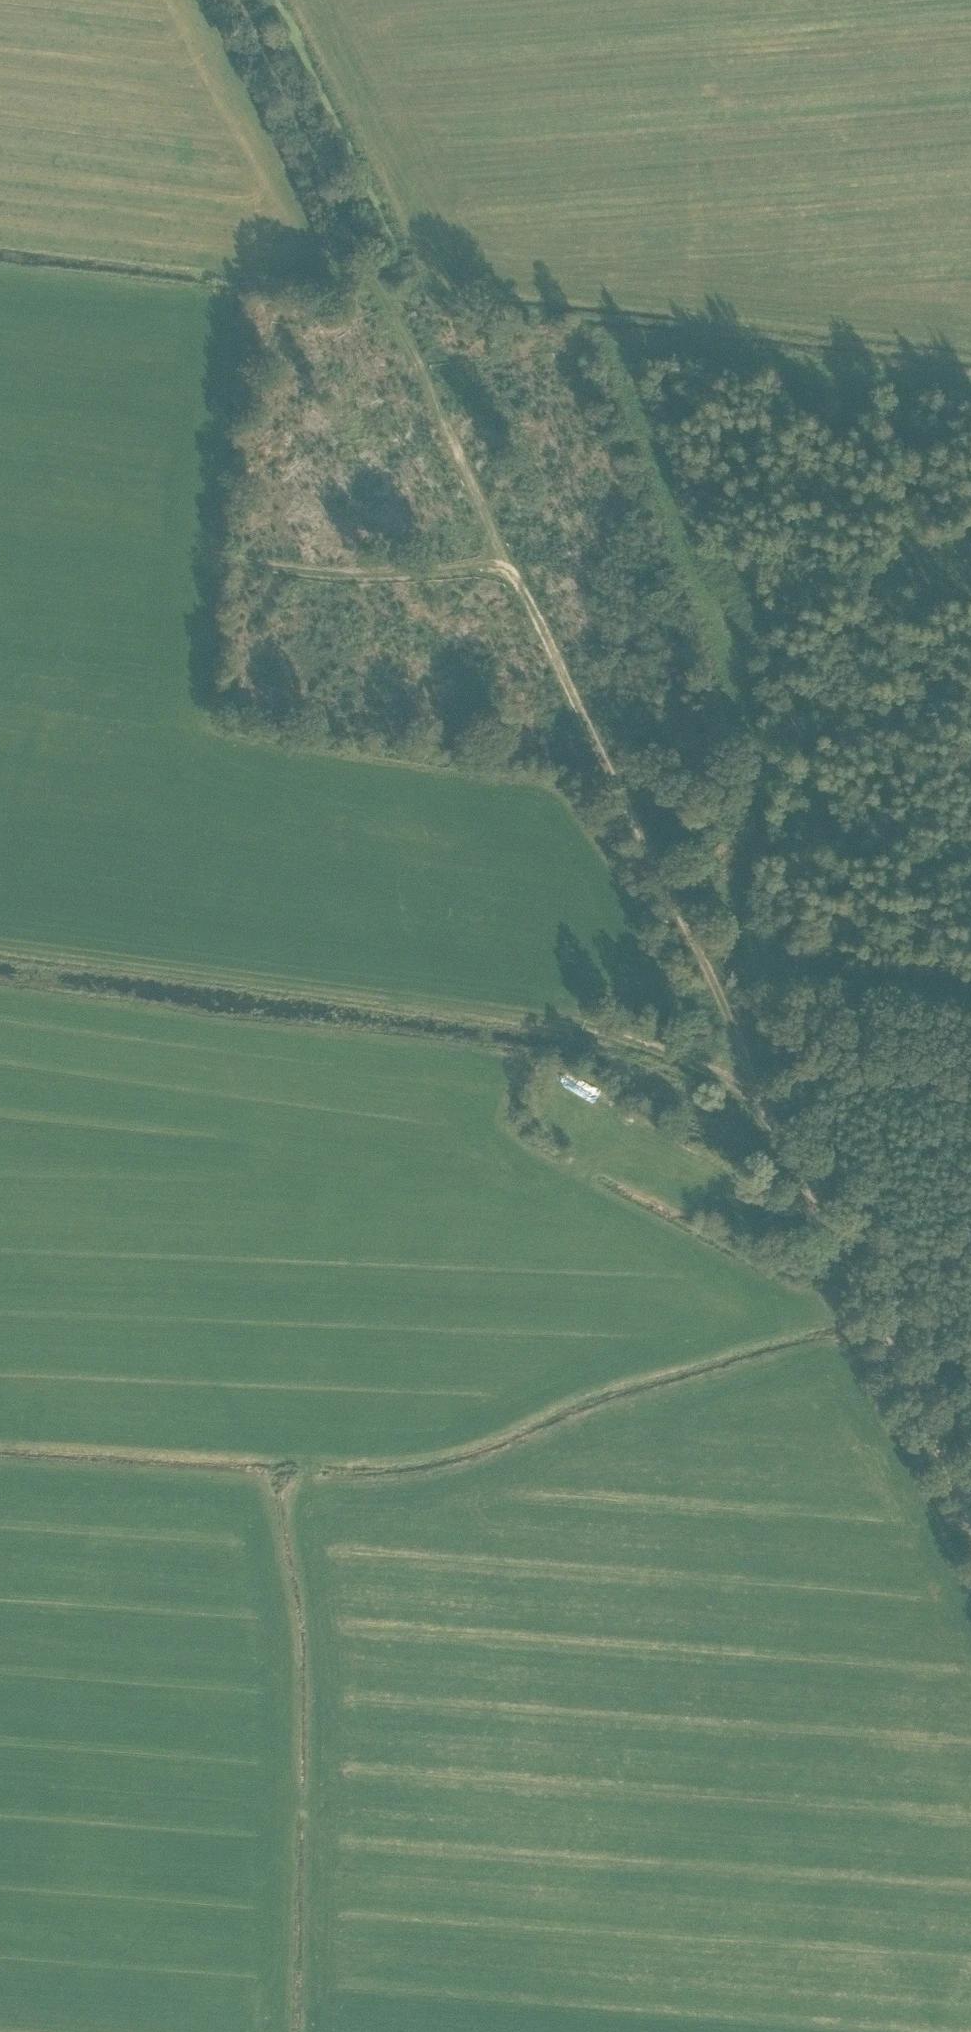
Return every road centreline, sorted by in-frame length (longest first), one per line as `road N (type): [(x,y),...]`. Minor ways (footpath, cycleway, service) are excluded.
road 1 (track): [(768,1111),(970,1510)]

